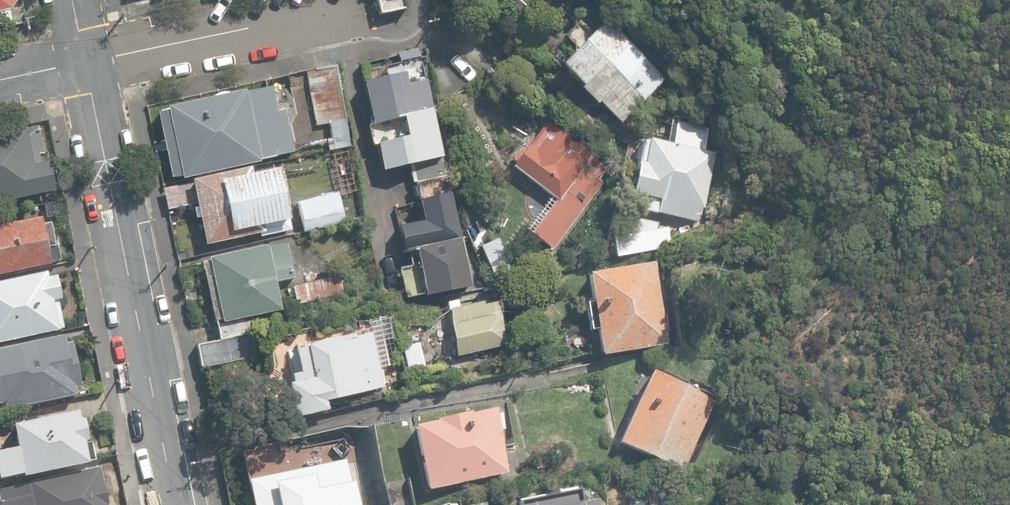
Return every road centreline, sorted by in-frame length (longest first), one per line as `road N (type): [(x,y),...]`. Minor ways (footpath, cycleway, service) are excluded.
road 1 (residential): [(178,504),(84,62)]
road 2 (residential): [(341,13),(84,62)]

